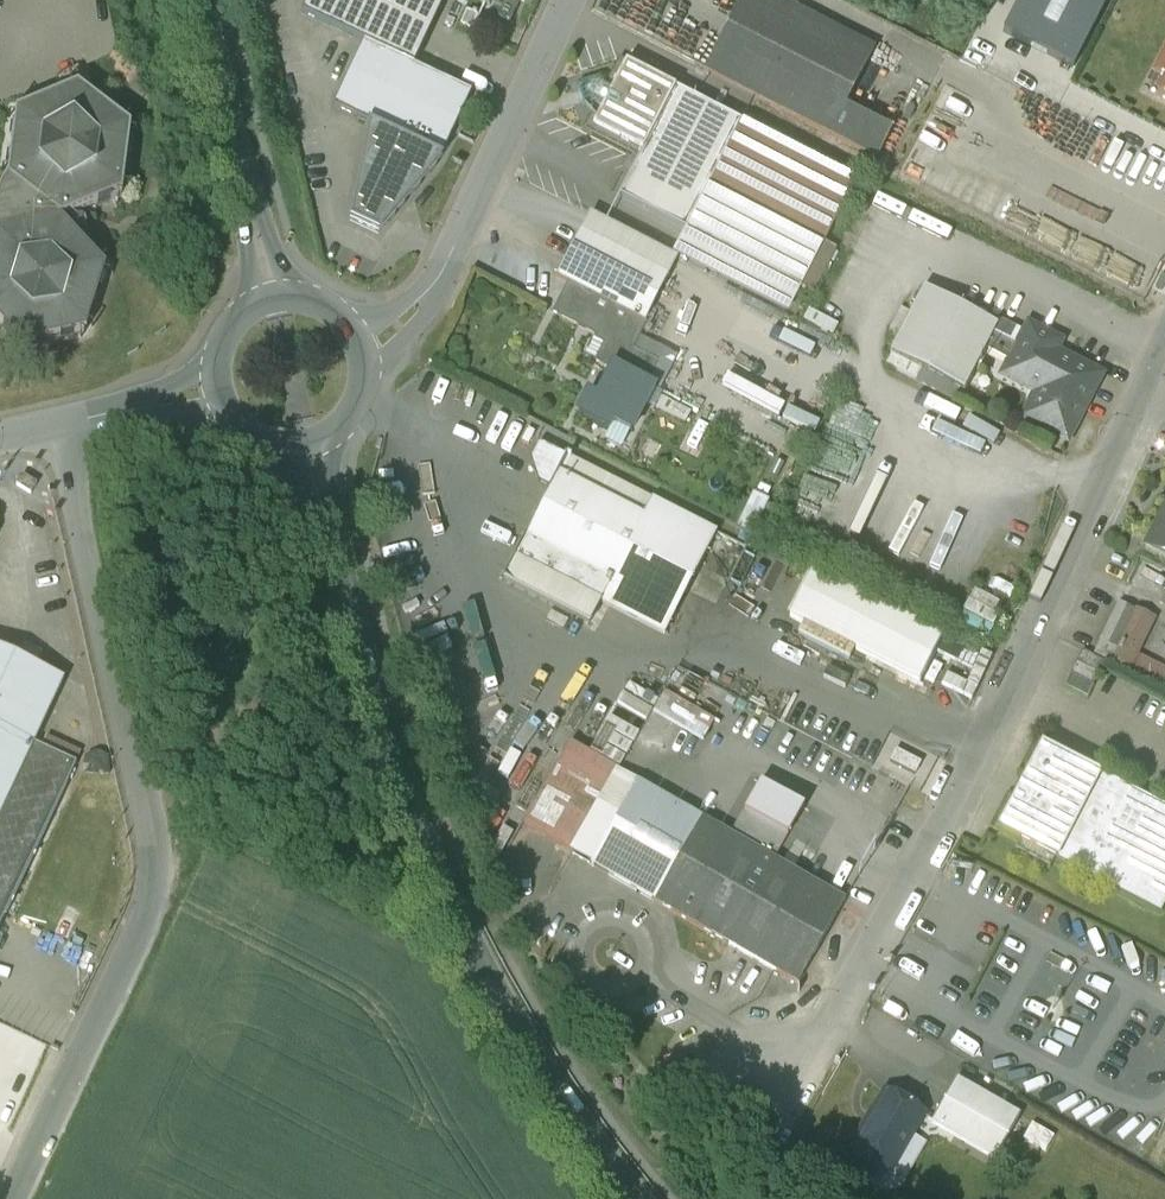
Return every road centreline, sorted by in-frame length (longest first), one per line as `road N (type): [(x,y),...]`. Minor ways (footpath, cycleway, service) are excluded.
road 1 (residential): [(1164,343),(967,750),(778,1090)]
road 2 (tertiary): [(637,1198),(503,1021),(424,865),(308,451)]
road 3 (residential): [(65,428),(155,824),(156,882),(8,1198)]
road 4 (residential): [(569,0),(425,304),(365,350)]
road 5 (tertiary): [(269,297),(269,261),(205,0)]
road 6 (residential): [(212,391),(190,388),(65,428)]
road 7 (tertiary): [(308,451),(355,417),(369,375),(365,350)]
road 8 (tertiary): [(212,391),(237,433),(283,453),(308,451)]
road 9 (tertiary): [(365,350),(328,304),(269,297)]
road 10 (tertiary): [(269,297),(222,332),(212,391)]

